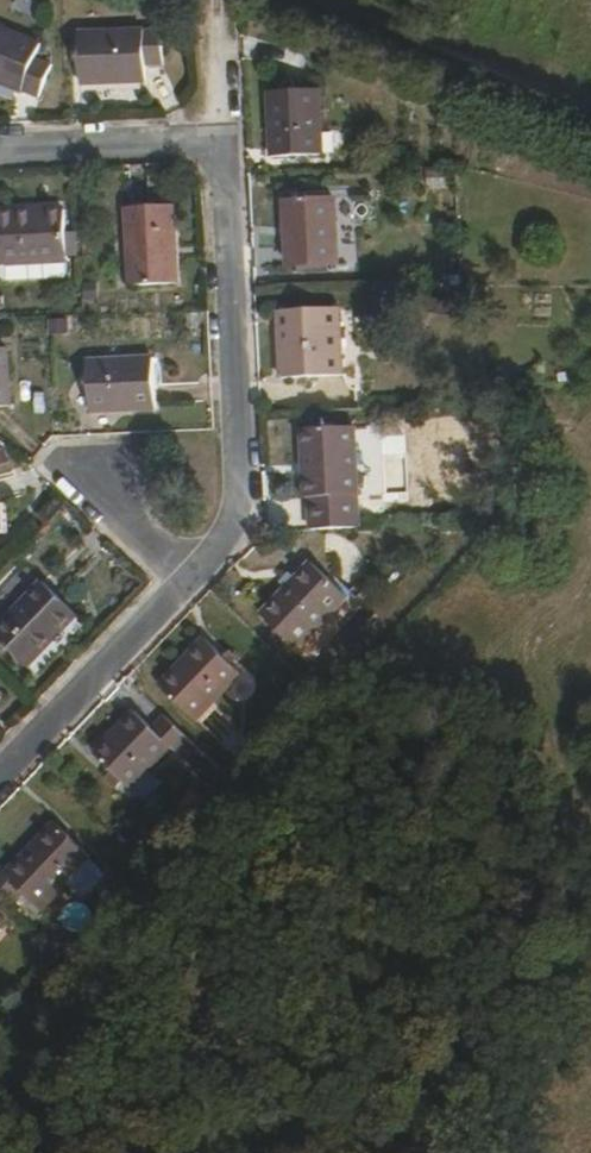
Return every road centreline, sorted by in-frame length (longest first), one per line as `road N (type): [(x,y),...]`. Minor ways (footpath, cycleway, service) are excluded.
road 1 (residential): [(0,149),(218,139),(240,530),(190,580)]
road 2 (track): [(276,0),(590,122)]
road 3 (residential): [(190,580),(0,777)]
road 4 (residential): [(190,580),(86,473)]

